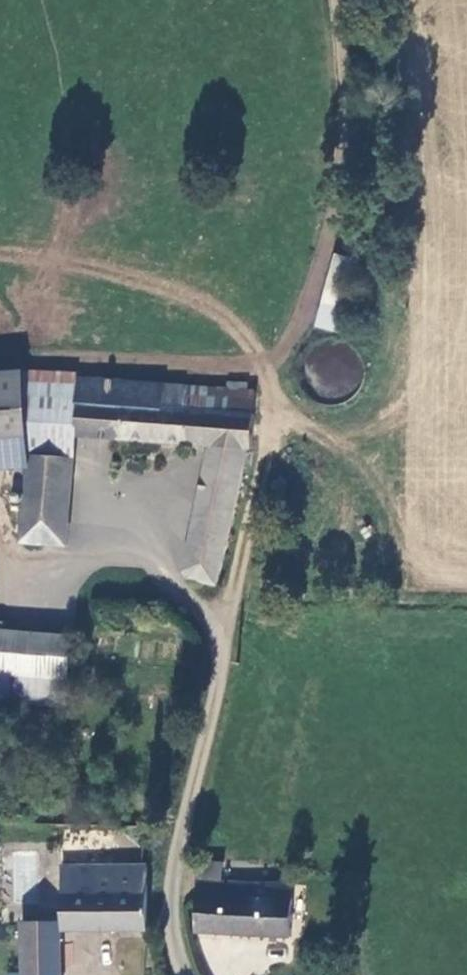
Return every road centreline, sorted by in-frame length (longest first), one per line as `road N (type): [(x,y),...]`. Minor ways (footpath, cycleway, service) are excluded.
road 1 (unclassified): [(179,974),(167,931),(171,860),(241,569),(285,432)]

